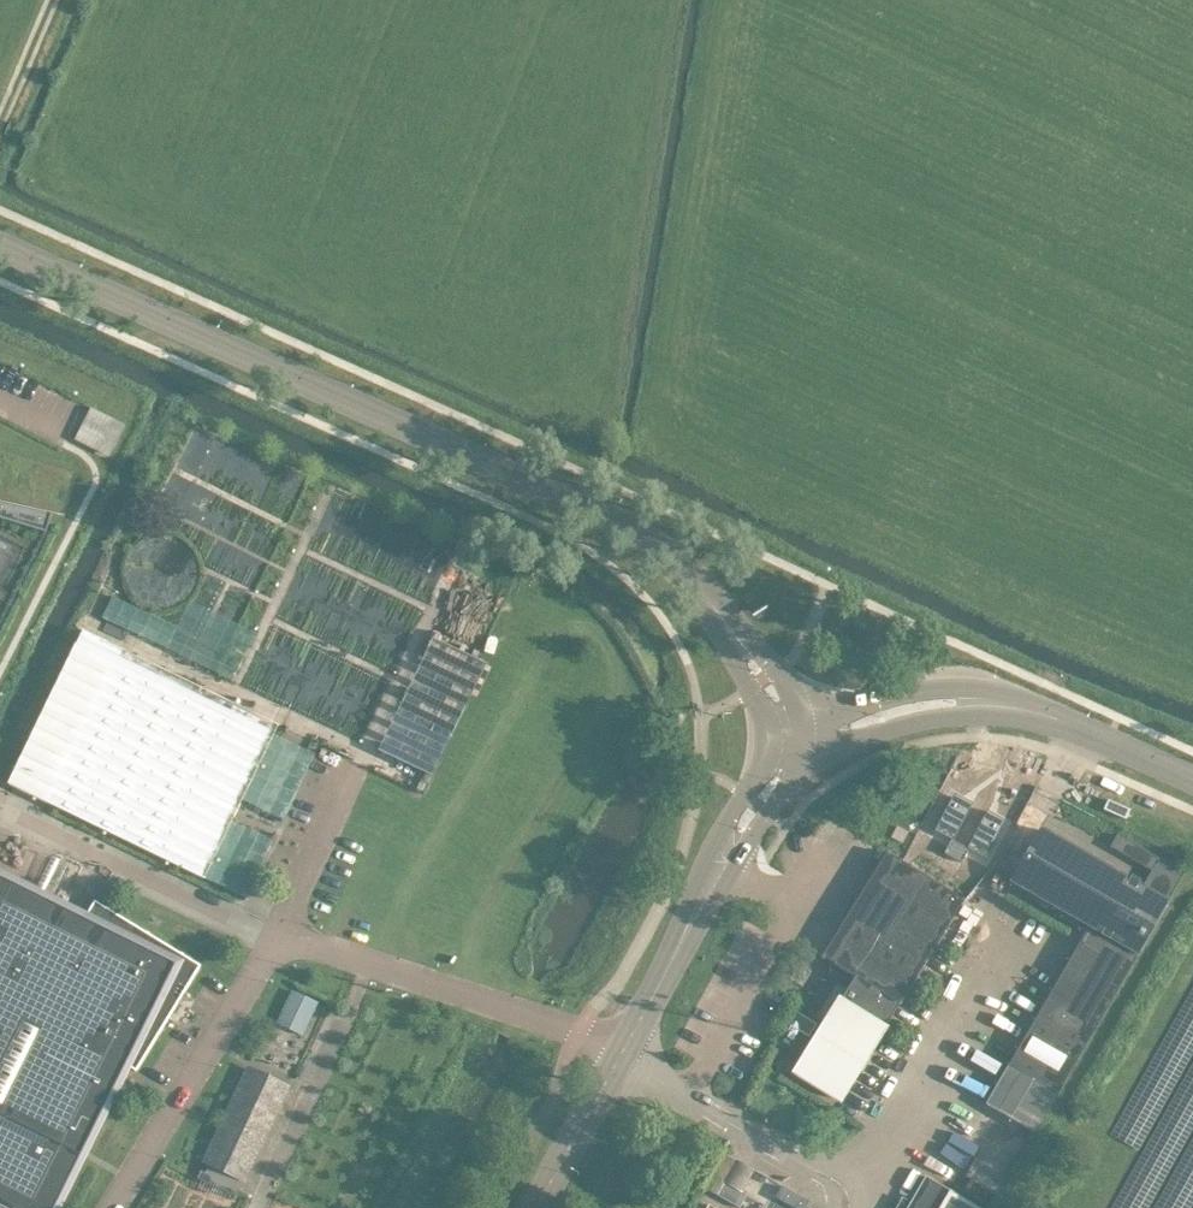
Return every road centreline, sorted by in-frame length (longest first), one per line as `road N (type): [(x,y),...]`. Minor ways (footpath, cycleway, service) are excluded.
road 1 (tertiary): [(714,604),(622,521),(0,237)]
road 2 (unclassified): [(282,933),(624,1050)]
road 3 (residential): [(116,1207),(282,933)]
road 4 (unclassified): [(10,799),(282,933)]
road 5 (tertiary): [(1071,722),(987,687),(937,686),(798,715)]
road 6 (tertiary): [(799,744),(946,715),(1071,722)]
road 7 (tertiary): [(671,968),(780,795),(799,744)]
road 8 (tertiary): [(767,745),(696,879),(669,951),(671,968)]
road 9 (tertiary): [(536,1207),(624,1050)]
road 10 (track): [(0,132),(54,0)]
road 11 (tertiary): [(798,715),(783,679),(714,604)]
road 12 (tertiary): [(1192,777),(1071,722)]
road 13 (tertiary): [(714,604),(722,636),(767,720)]

